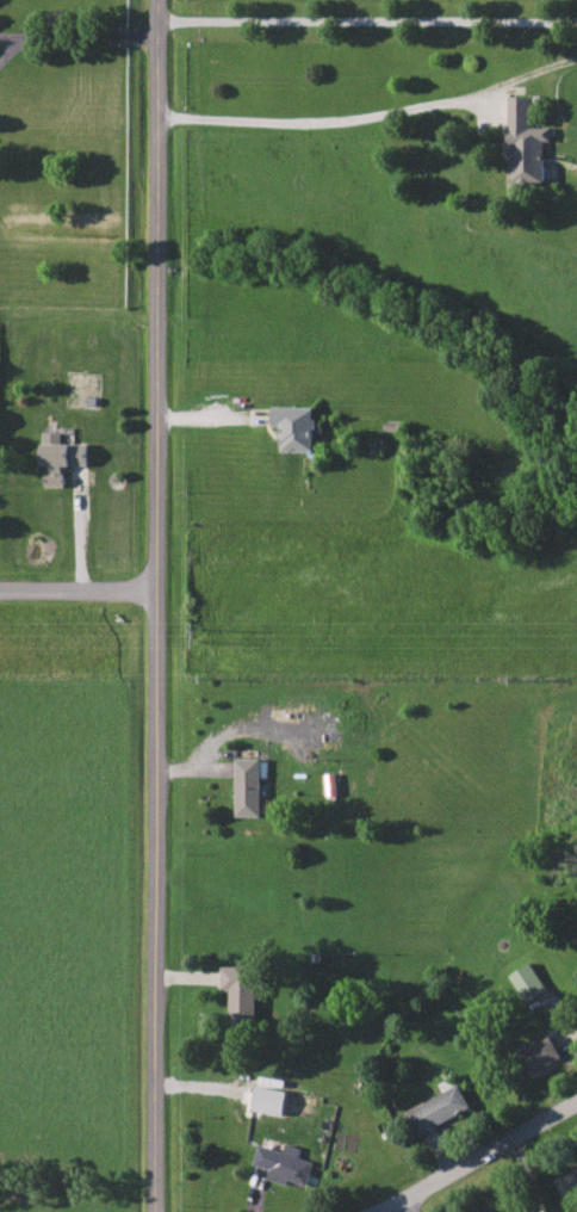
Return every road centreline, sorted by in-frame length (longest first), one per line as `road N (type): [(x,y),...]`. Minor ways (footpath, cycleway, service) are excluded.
road 1 (secondary): [(166,0),(165,1211)]
road 2 (residential): [(381,1211),(576,1105)]
road 3 (residential): [(166,592),(0,590)]

